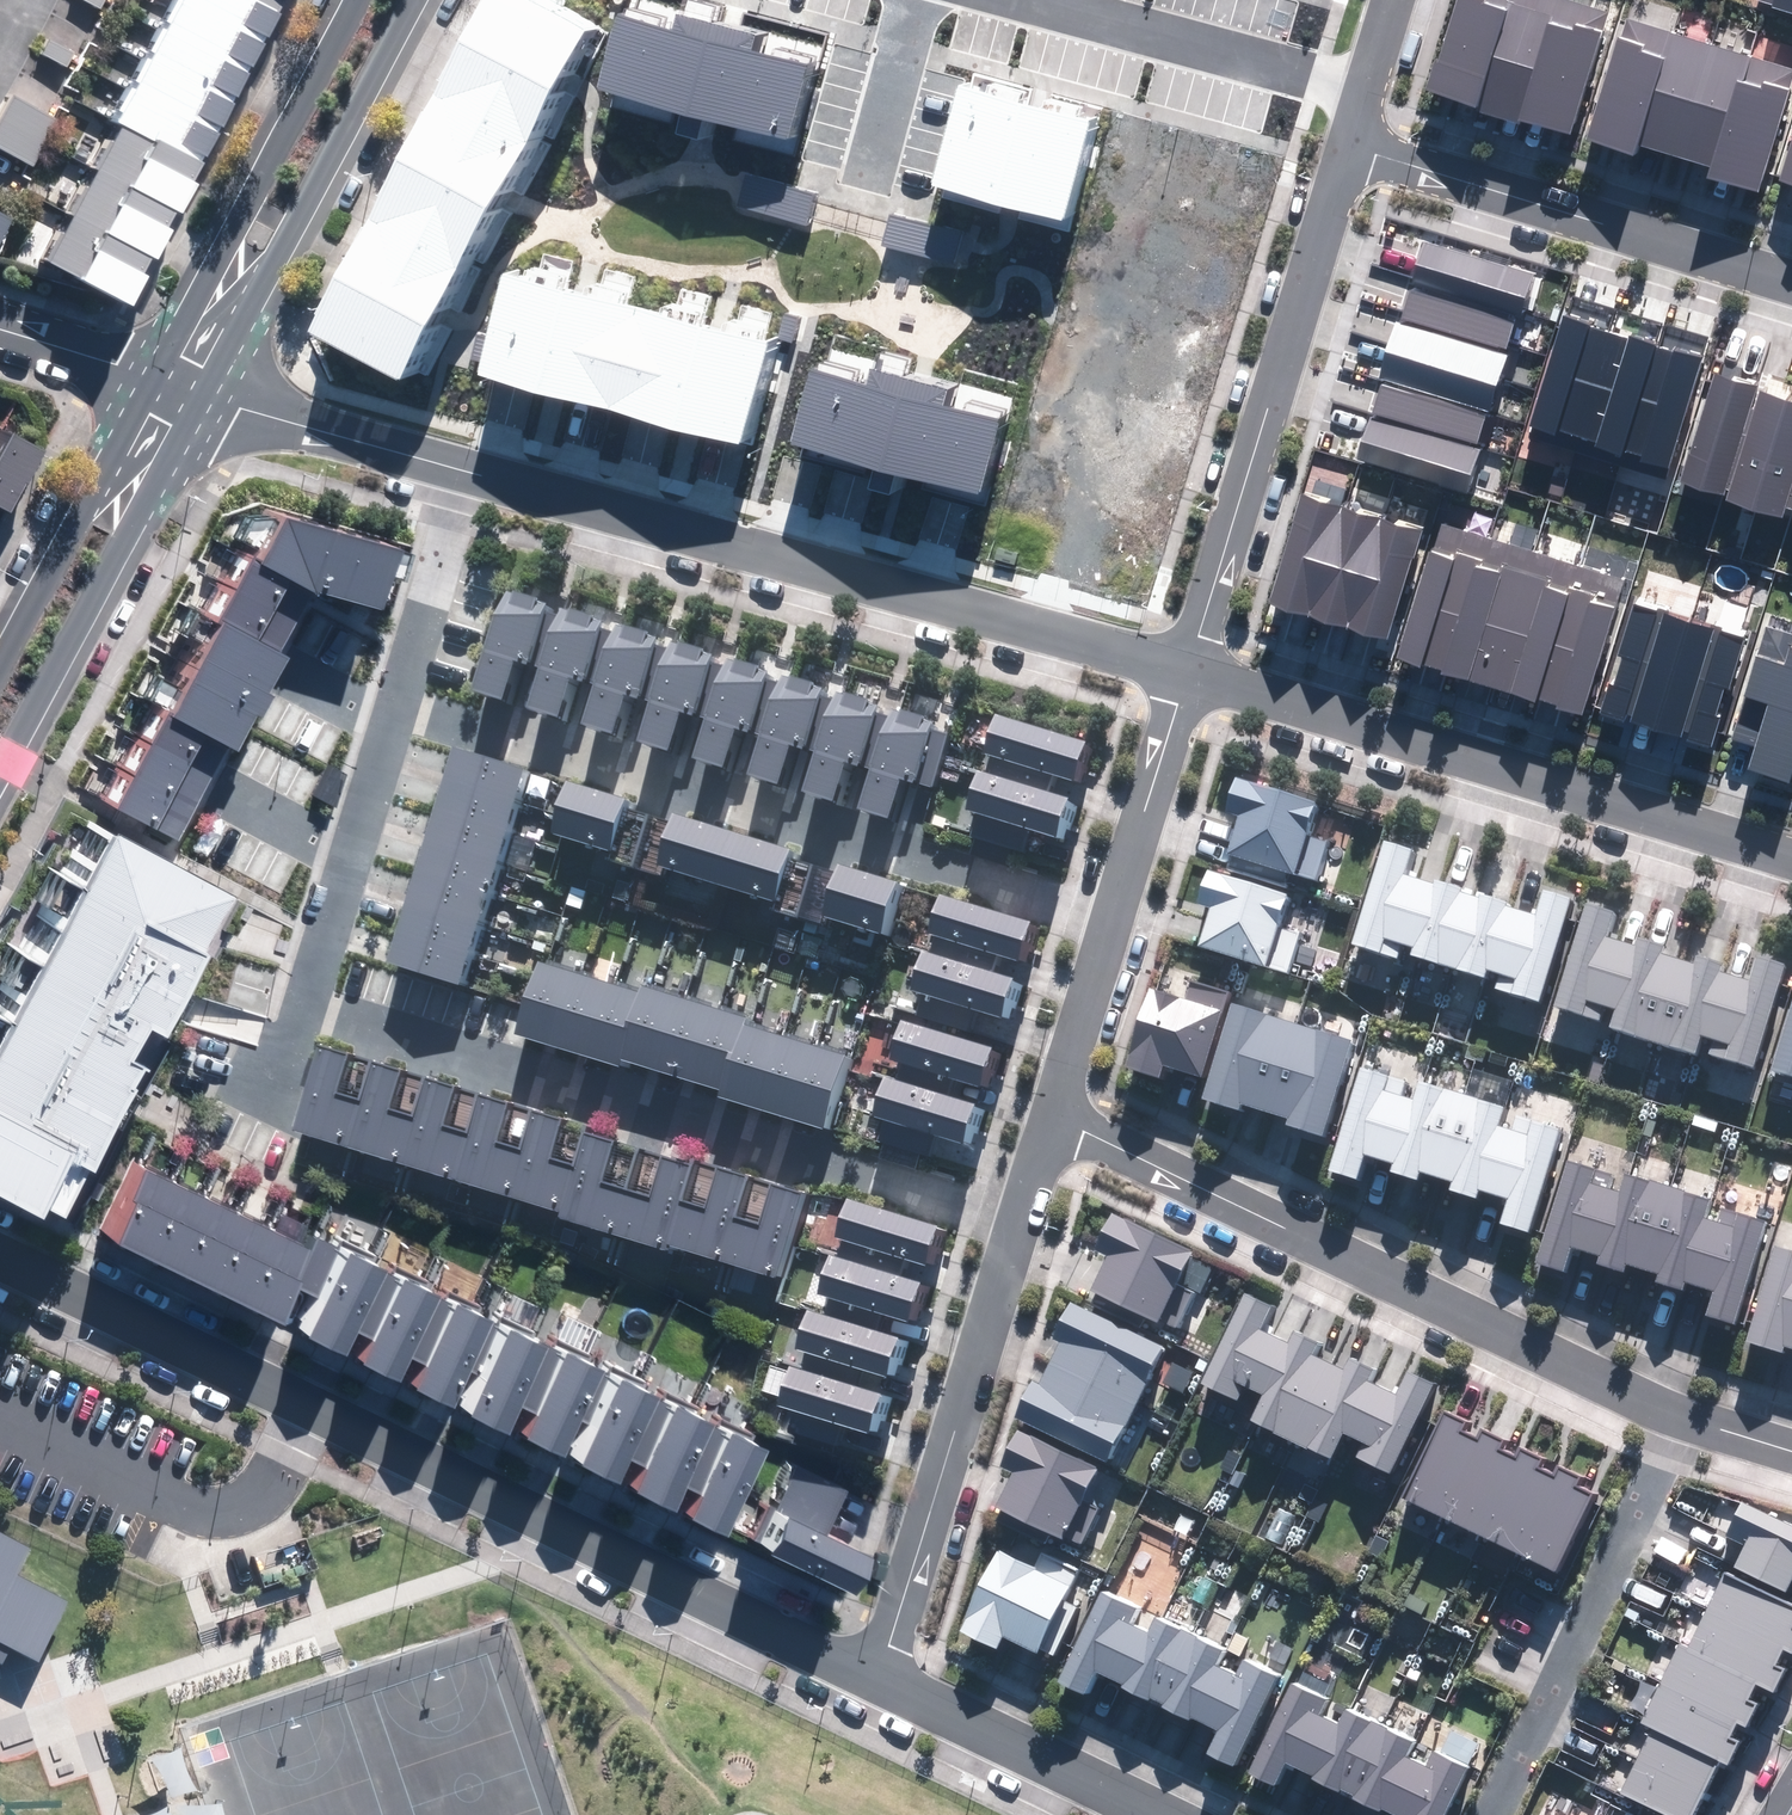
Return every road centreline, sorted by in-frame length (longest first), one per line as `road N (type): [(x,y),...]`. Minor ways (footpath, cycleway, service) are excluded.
road 1 (residential): [(878,1685),(0,1258)]
road 2 (residential): [(1190,670),(459,465)]
road 3 (residential): [(399,700),(1118,919)]
road 4 (residential): [(1024,1223),(306,1004)]
road 5 (residential): [(1688,1416),(1057,1115)]
road 6 (residential): [(1791,852),(1190,670)]
road 7 (residential): [(1358,133),(1190,670)]
road 8 (residential): [(878,1685),(1024,1223)]
road 9 (residential): [(1358,133),(1791,273)]
road 10 (tertiary): [(412,0),(203,391)]
road 11 (tertiary): [(203,391),(0,784)]
road 12 (residential): [(1688,1416),(1496,1814)]
road 13 (tertiary): [(159,379),(355,0)]
road 14 (tertiary): [(0,674),(159,379)]
road 15 (residential): [(306,1004),(399,700)]
road 16 (residential): [(1155,1814),(878,1685)]
road 17 (residential): [(459,465),(203,391)]
road 18 (residential): [(1118,919),(1190,670)]
road 19 (residential): [(399,700),(459,465)]
road 20 (residential): [(1057,1115),(1118,919)]
road 21 (residential): [(0,331),(159,379)]
road 22 (residential): [(1398,0),(1358,133)]

